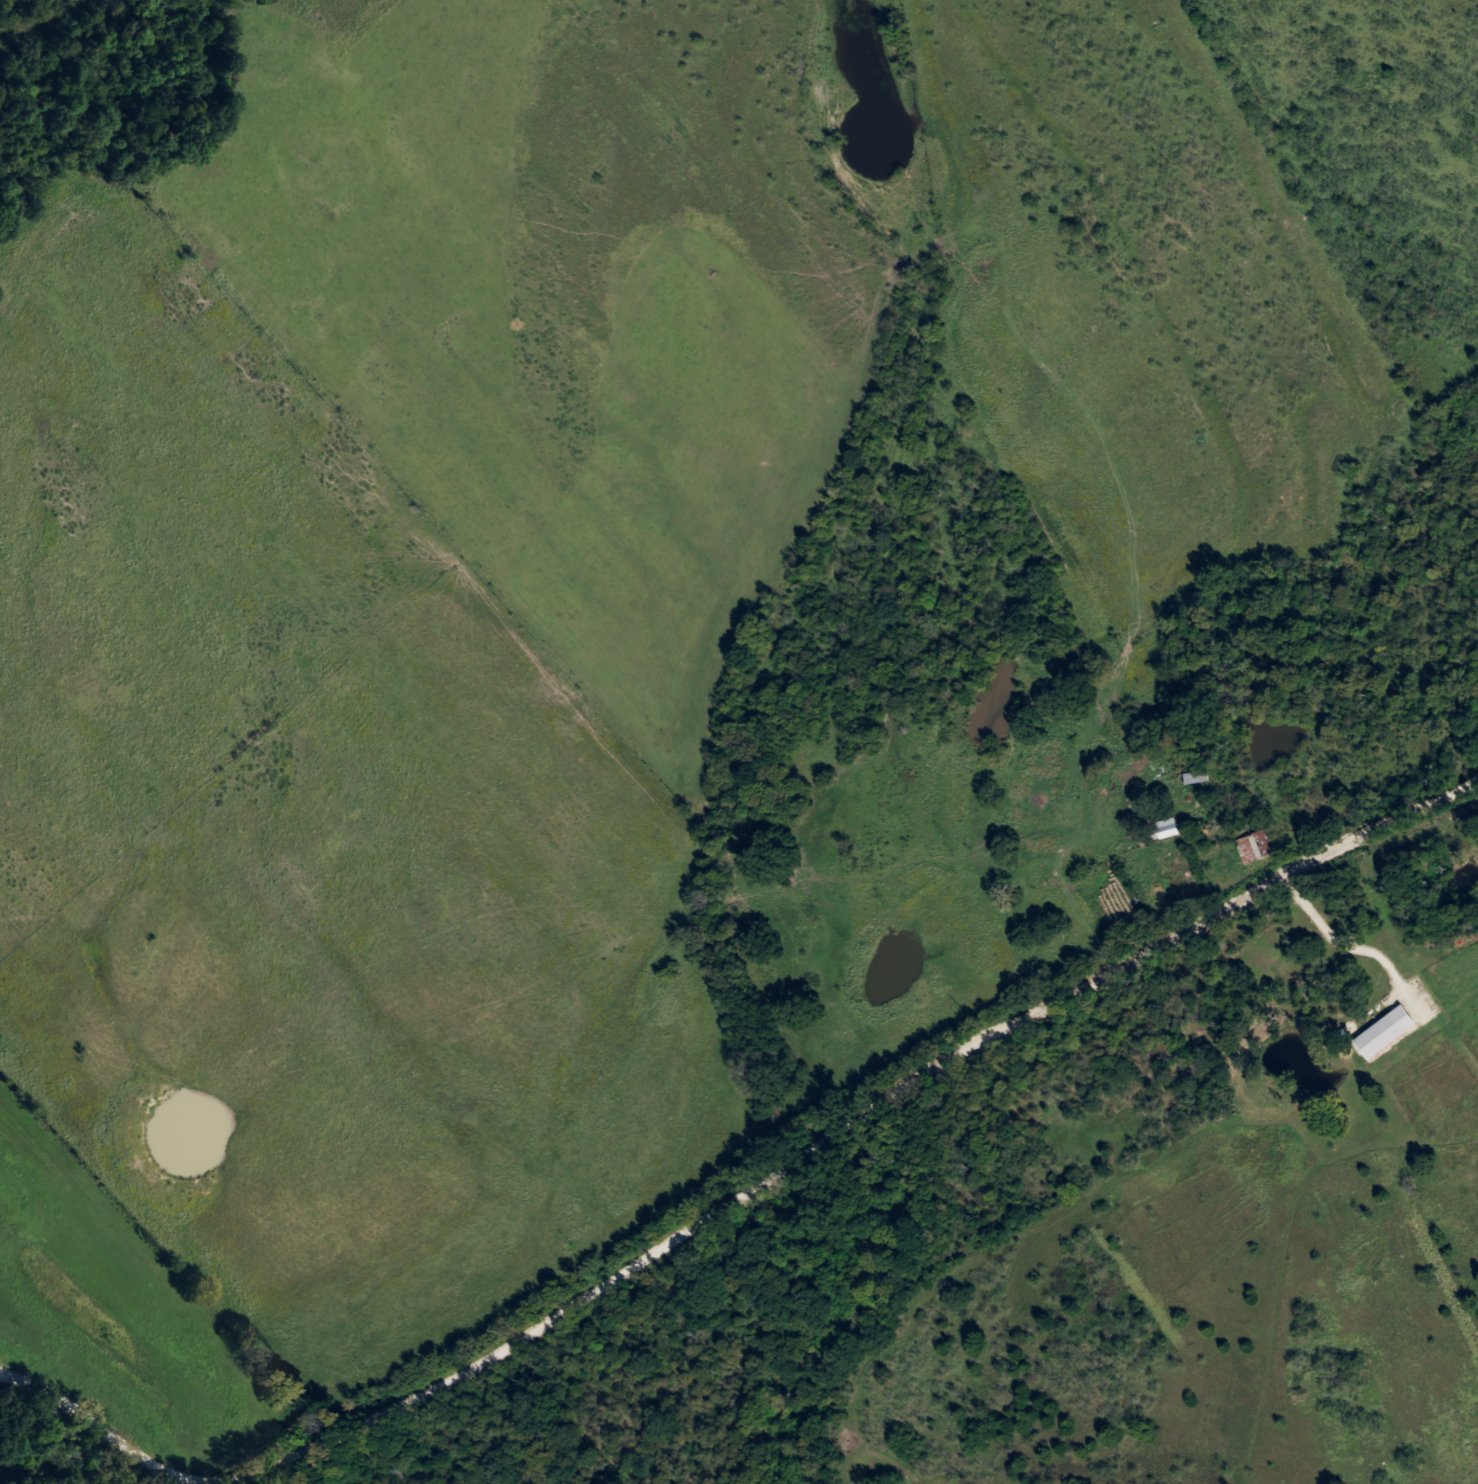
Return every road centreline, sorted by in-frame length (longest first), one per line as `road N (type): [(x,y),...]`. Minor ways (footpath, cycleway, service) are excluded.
road 1 (residential): [(0,1366),(32,1375),(178,1473),(225,1481),(271,1467),(501,1356),(1000,1036),(1477,785)]

